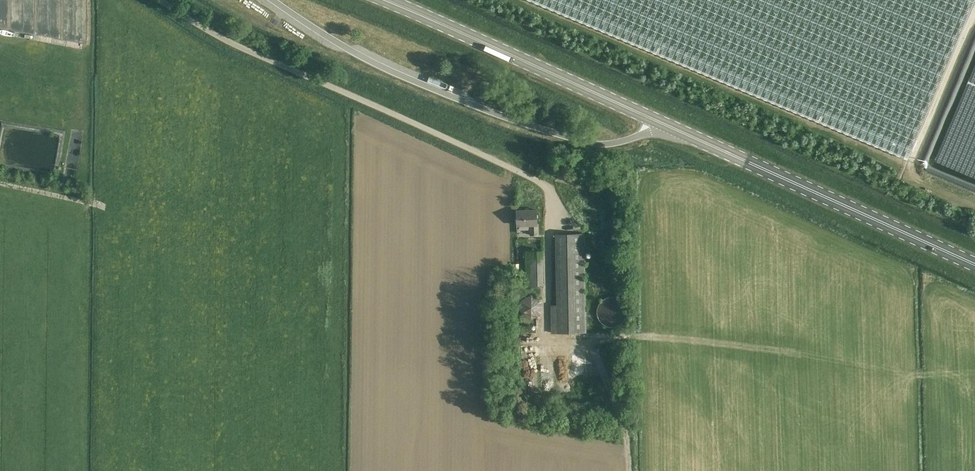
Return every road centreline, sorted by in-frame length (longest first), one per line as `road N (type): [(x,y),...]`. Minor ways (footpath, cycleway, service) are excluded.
road 1 (unclassified): [(528,175),(204,31),(156,0)]
road 2 (primary): [(974,264),(659,122)]
road 3 (primary): [(659,122),(387,0)]

